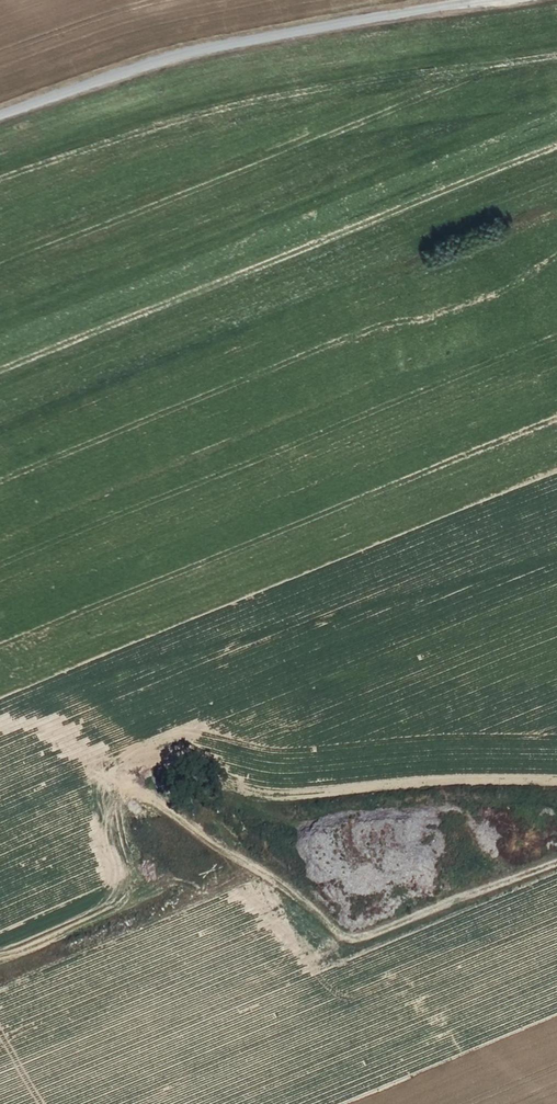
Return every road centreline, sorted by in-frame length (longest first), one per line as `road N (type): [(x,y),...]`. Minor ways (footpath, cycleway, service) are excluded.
road 1 (unclassified): [(0,116),(188,53),(507,0)]

